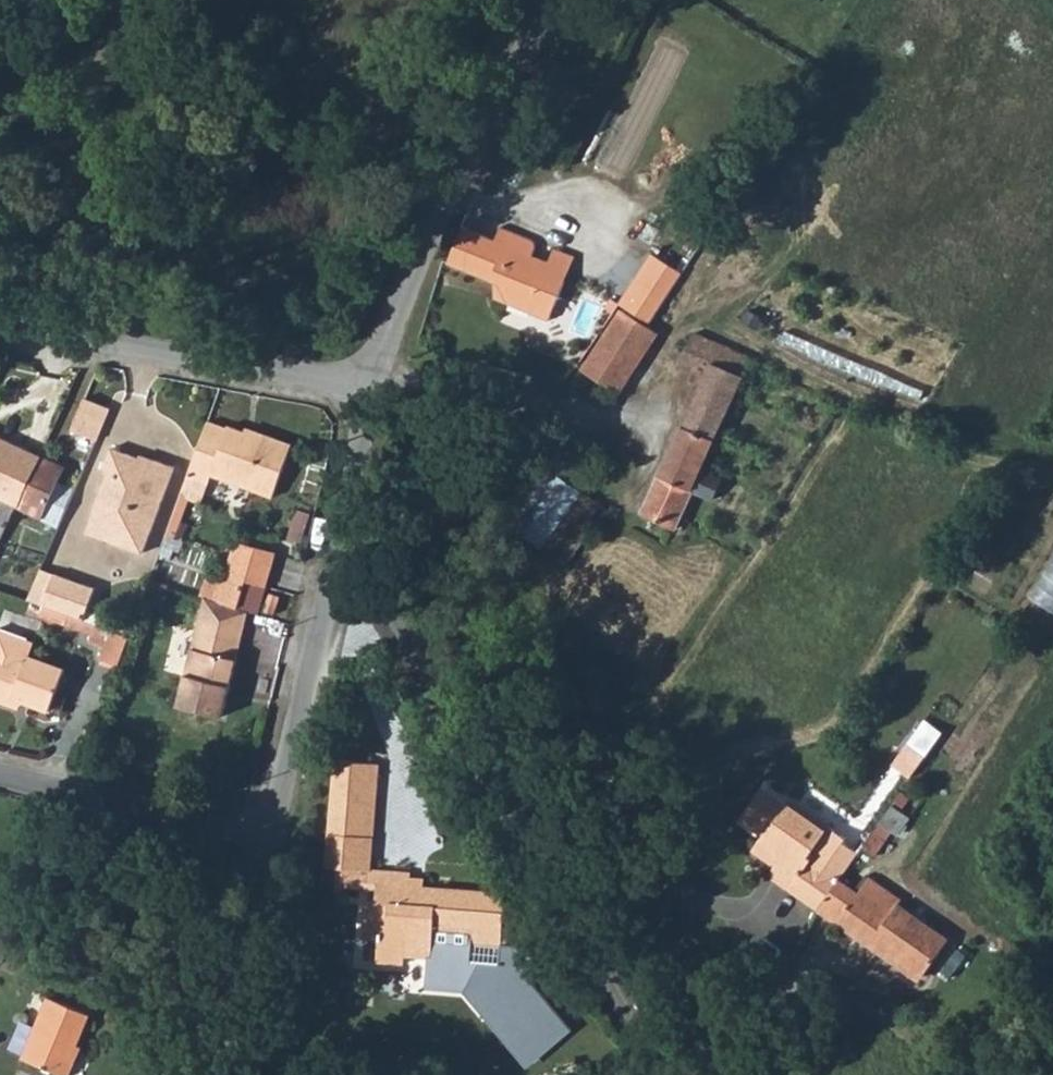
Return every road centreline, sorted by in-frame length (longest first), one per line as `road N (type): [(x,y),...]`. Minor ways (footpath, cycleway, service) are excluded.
road 1 (unclassified): [(337,548),(386,589),(472,742),(534,880),(649,1074)]
road 2 (residential): [(359,398),(415,261),(559,0)]
road 3 (residential): [(0,324),(137,359),(359,398)]
road 4 (residential): [(271,826),(337,548)]
road 5 (residential): [(0,772),(271,826)]
road 6 (residential): [(214,1074),(271,826)]
road 7 (residential): [(337,548),(356,469),(359,398)]

